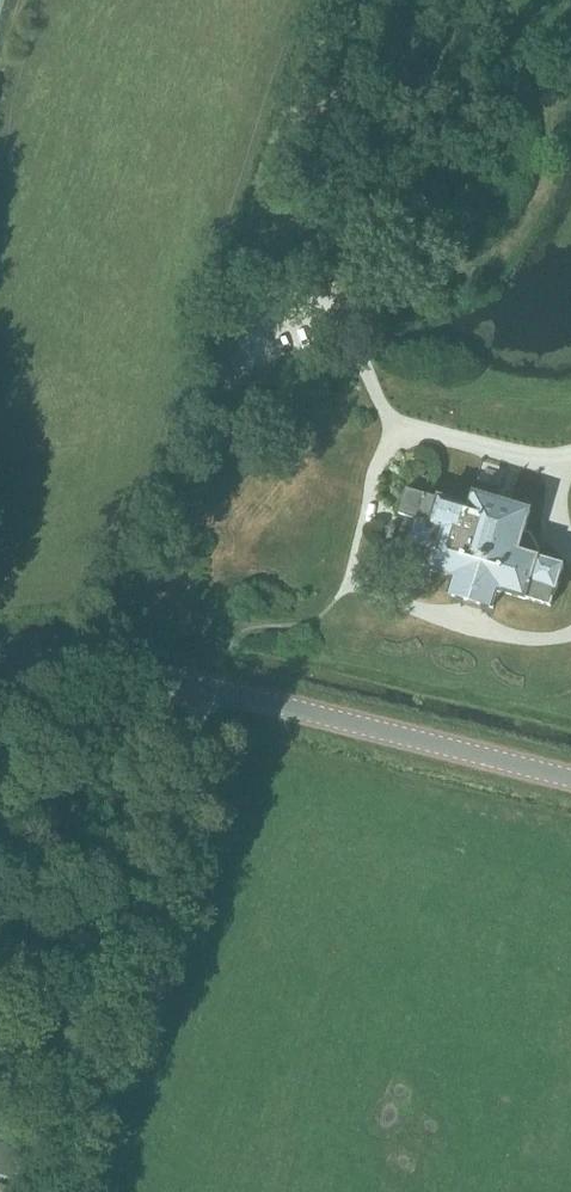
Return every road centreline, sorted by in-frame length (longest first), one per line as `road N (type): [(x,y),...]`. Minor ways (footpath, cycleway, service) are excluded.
road 1 (tertiary): [(0,658),(116,668),(219,689),(570,778)]
road 2 (track): [(563,468),(397,429),(376,472),(368,532),(349,587),(471,626),(561,641),(570,633)]
road 3 (track): [(185,685),(140,837),(94,924)]

